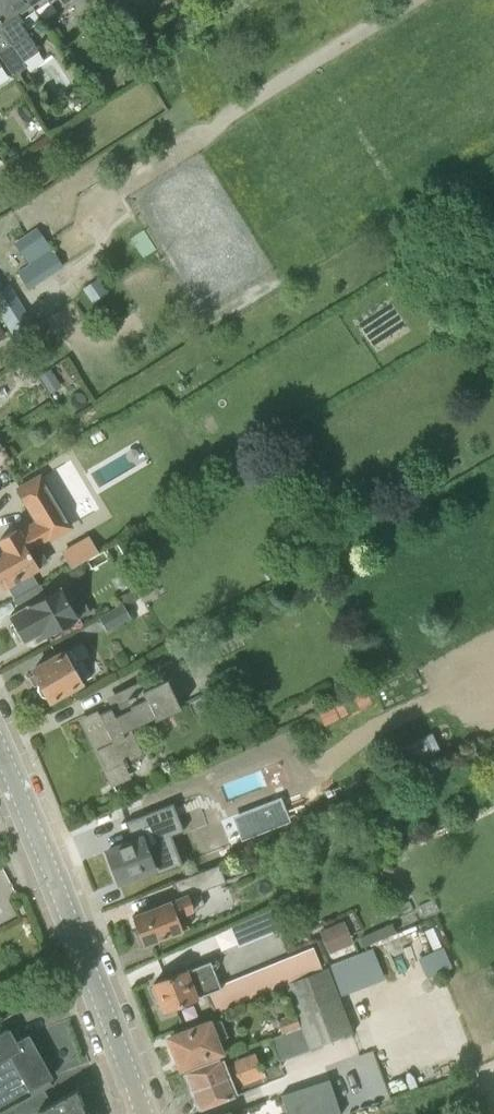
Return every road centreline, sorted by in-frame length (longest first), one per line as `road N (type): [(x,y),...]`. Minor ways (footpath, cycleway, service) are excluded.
road 1 (residential): [(143,1113),(0,751)]

